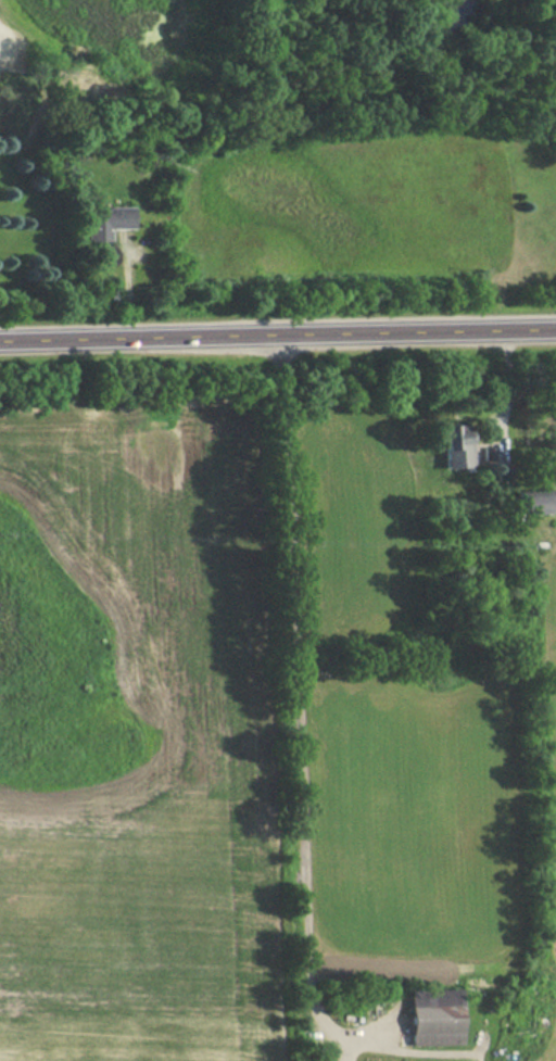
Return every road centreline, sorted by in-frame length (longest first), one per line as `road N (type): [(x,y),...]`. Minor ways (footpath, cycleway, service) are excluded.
road 1 (tertiary): [(0,338),(555,325)]

